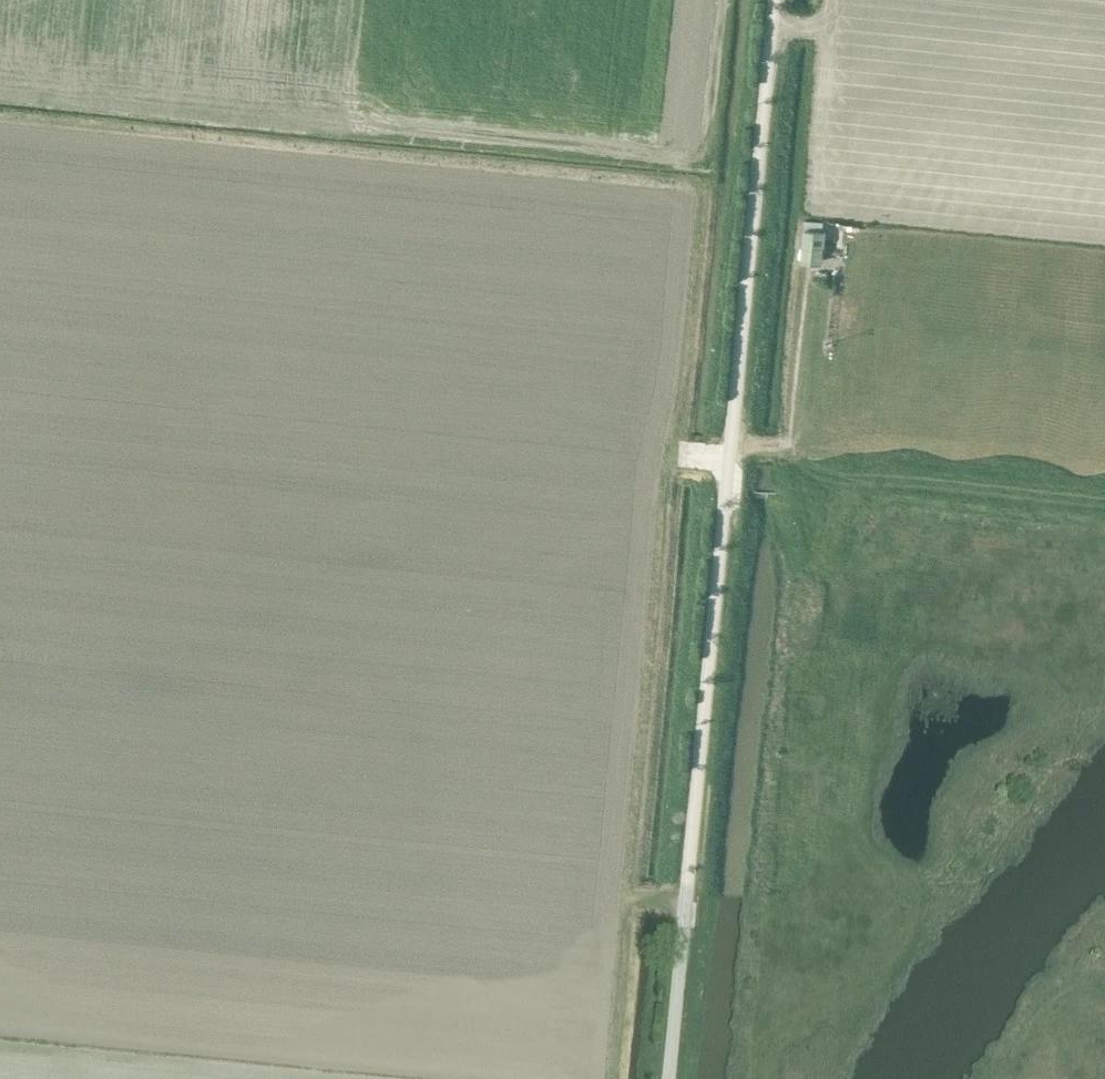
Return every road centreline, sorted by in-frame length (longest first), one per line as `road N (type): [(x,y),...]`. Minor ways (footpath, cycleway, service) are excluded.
road 1 (unclassified): [(668,1078),(777,0)]

